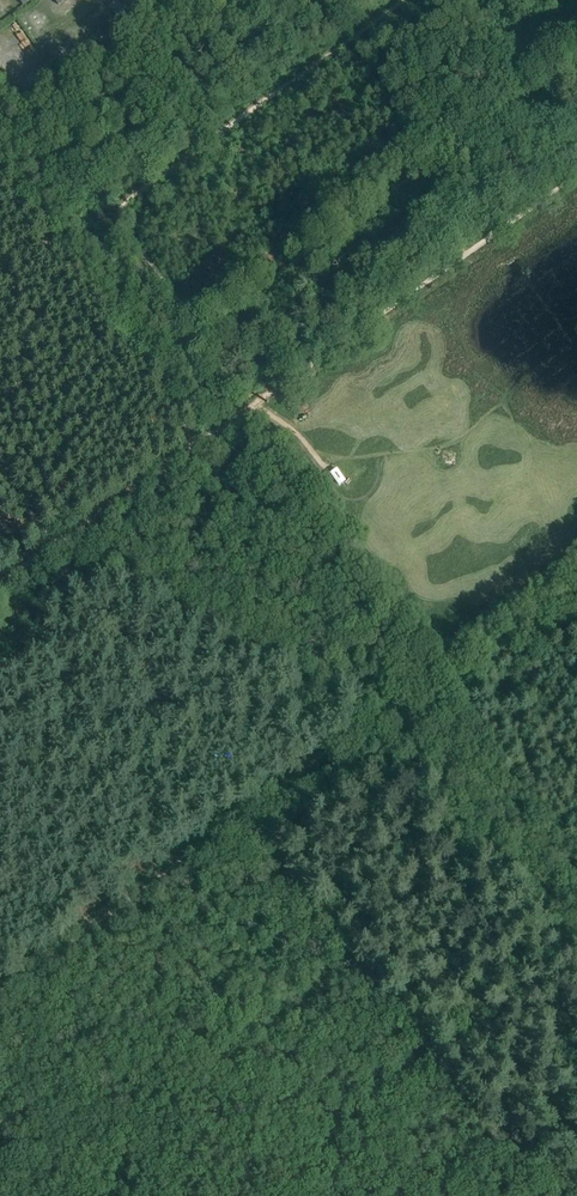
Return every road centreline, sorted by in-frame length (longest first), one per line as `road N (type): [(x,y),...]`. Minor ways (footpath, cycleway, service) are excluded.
road 1 (track): [(576,175),(51,546)]

